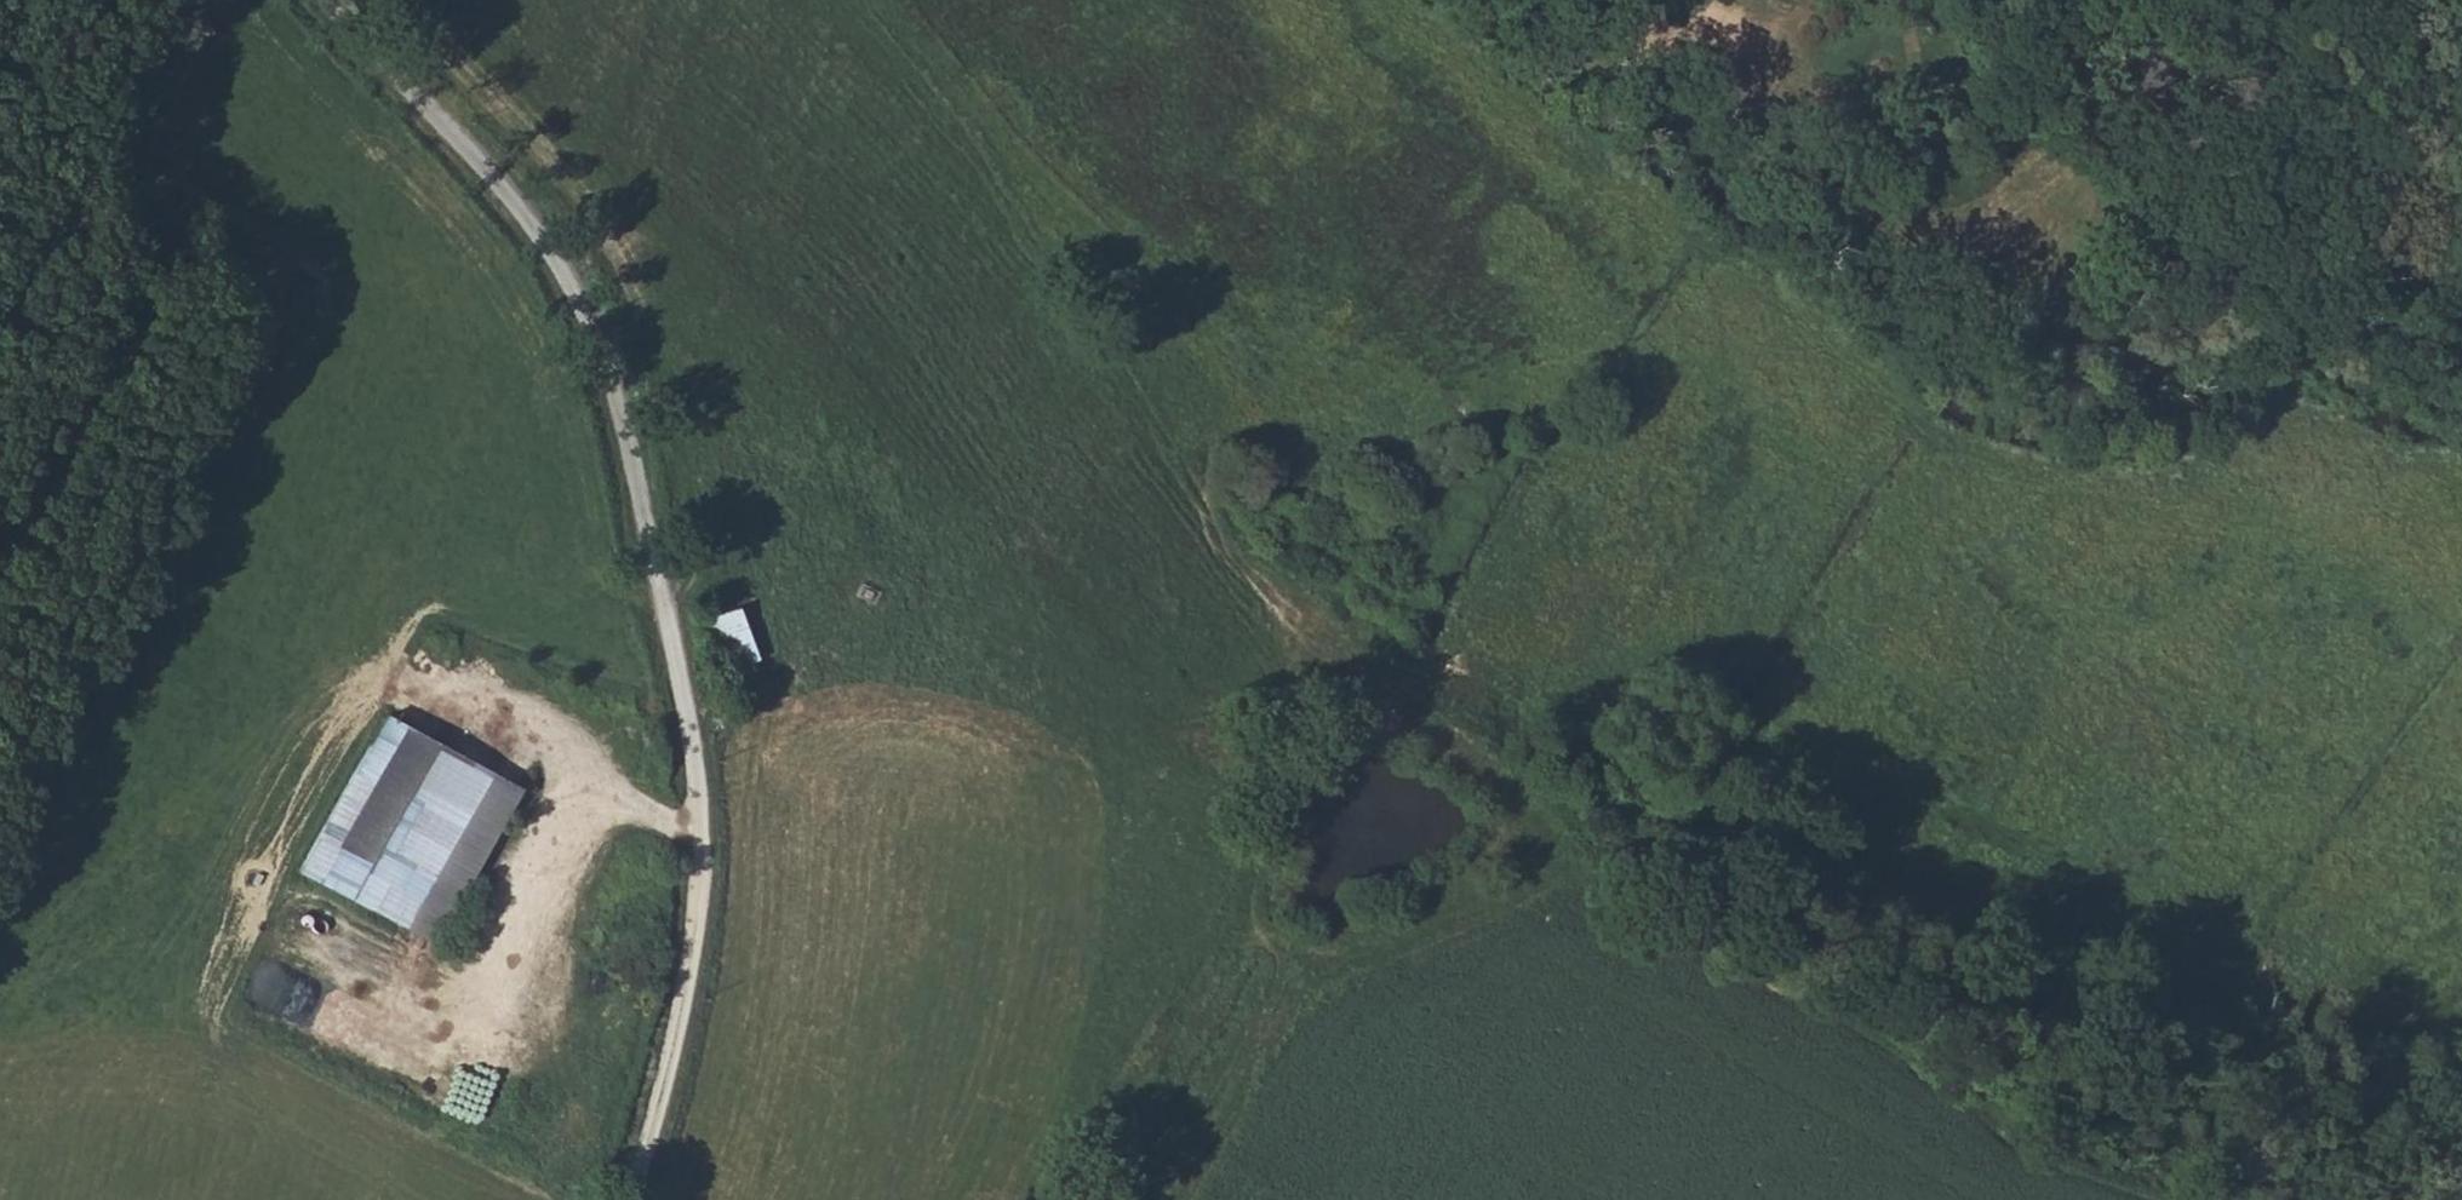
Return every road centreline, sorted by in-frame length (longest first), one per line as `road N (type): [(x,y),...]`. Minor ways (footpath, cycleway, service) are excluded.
road 1 (unclassified): [(628,1199),(691,976),(699,893),(689,707),(663,613),(621,387),(580,294),(478,158),(326,0)]
road 2 (unclassified): [(2147,0),(2147,87),(2167,142),(2228,199),(2316,240),(2461,262)]

